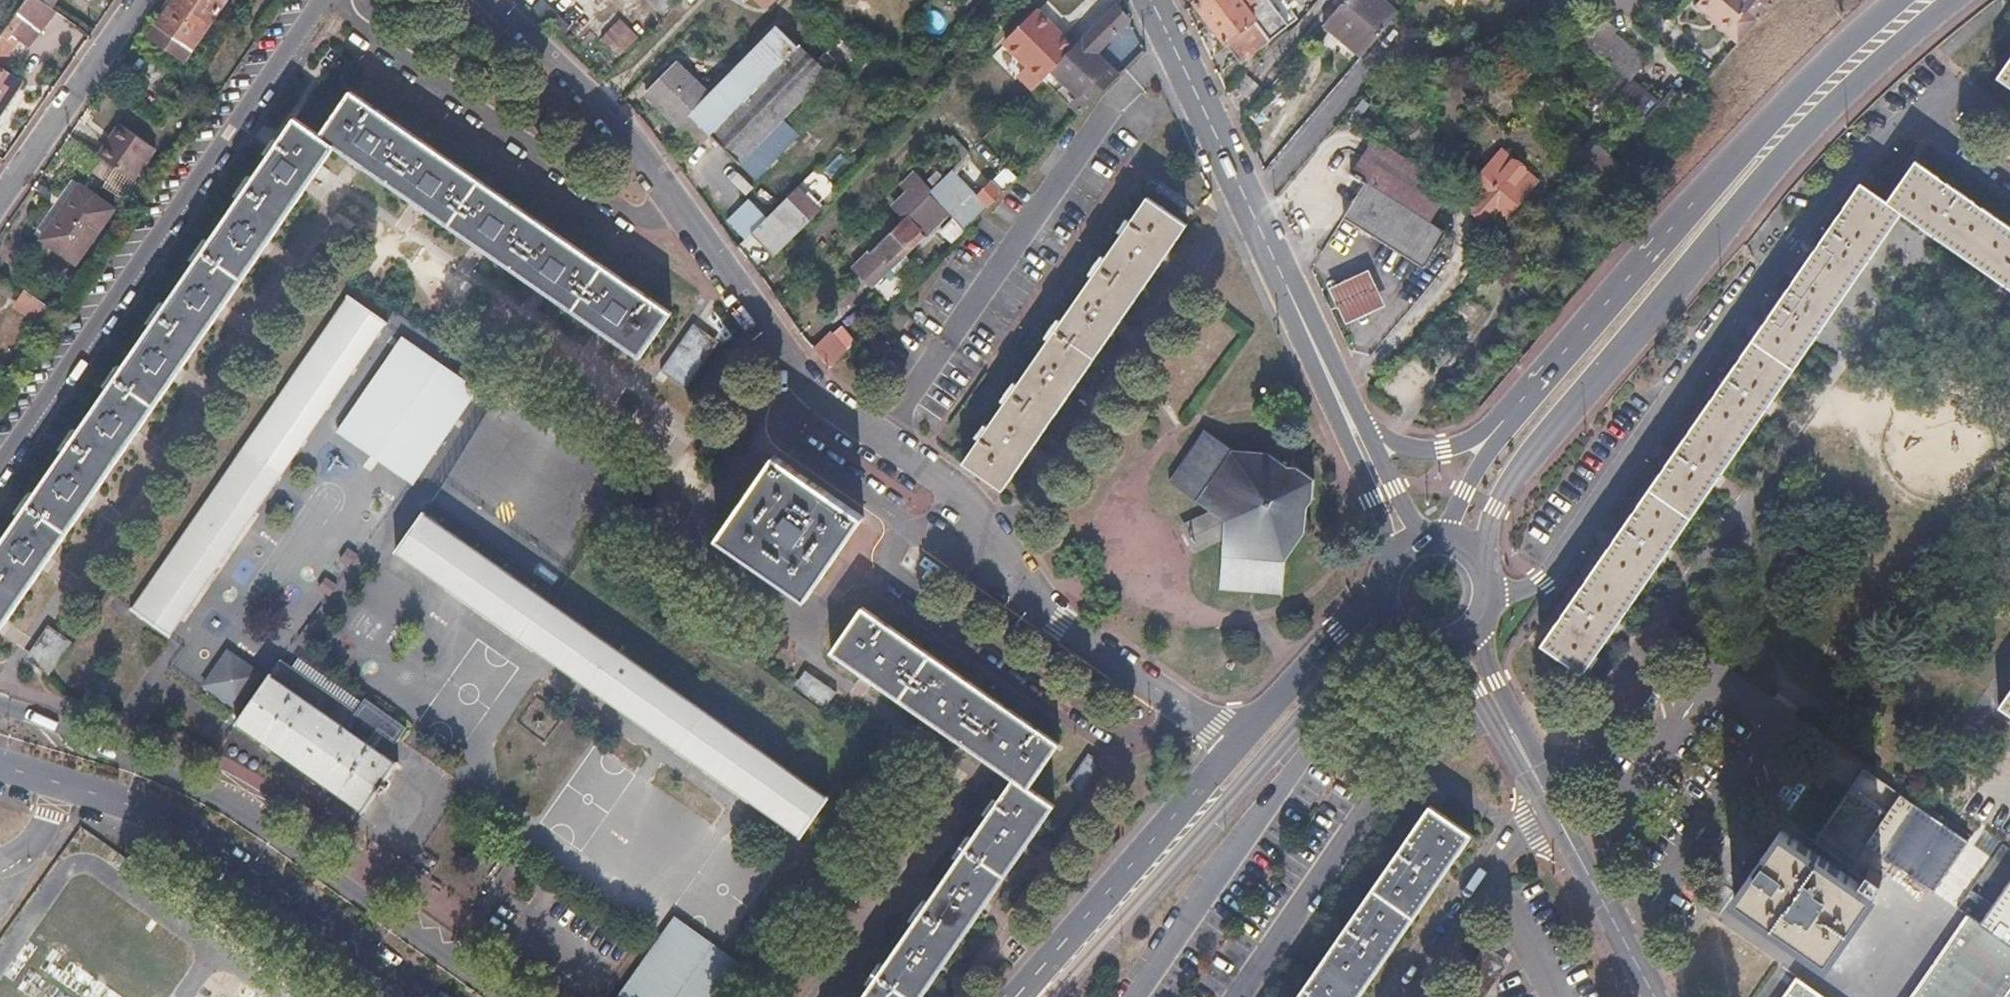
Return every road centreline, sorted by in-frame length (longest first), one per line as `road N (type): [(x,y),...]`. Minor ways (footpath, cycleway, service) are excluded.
road 1 (tertiary): [(1485,565),(1495,506),(1522,464),(1806,131),(1953,0)]
road 2 (residential): [(1903,123),(1860,158),(1569,564),(1530,587),(1491,586)]
road 3 (tertiary): [(507,996),(216,796),(0,703)]
road 4 (residential): [(323,5),(0,464)]
road 5 (tertiary): [(1897,0),(1760,130),(1535,393)]
road 6 (tertiary): [(1048,996),(1346,665),(1402,635)]
road 7 (tertiary): [(62,783),(198,833),(435,996)]
road 8 (residential): [(323,5),(642,220),(678,208)]
road 9 (residential): [(1252,208),(1390,48),(1481,50),(1550,0)]
road 10 (residential): [(951,334),(1109,107),(1178,55)]
road 11 (tertiary): [(1235,746),(1015,996)]
road 12 (residential): [(973,548),(1022,607),(1235,746)]
road 13 (residential): [(489,0),(636,135),(678,208)]
road 14 (tertiary): [(1294,300),(1380,514),(1385,563)]
road 15 (tertiary): [(1529,764),(1657,996)]
road 16 (residential): [(134,0),(0,191)]
road 17 (residential): [(678,208),(801,380)]
road 18 (tertiary): [(1378,592),(1235,746)]
road 19 (tertiary): [(1535,393),(1457,446),(1403,444),(1358,420)]
road 20 (tertiary): [(1535,393),(1440,534)]
road 21 (tertiary): [(1178,55),(1252,208)]
road 22 (tertiary): [(1529,764),(1494,681),(1481,622)]
road 23 (tertiary): [(1440,646),(1467,671),(1529,764)]
road 24 (residential): [(973,548),(954,498),(881,439)]
road 25 (tertiary): [(1358,420),(1294,300)]
road 26 (residential): [(2009,131),(1942,85),(1903,123)]
road 27 (tertiary): [(1425,534),(1358,420)]
road 28 (residential): [(1903,123),(2009,195)]

